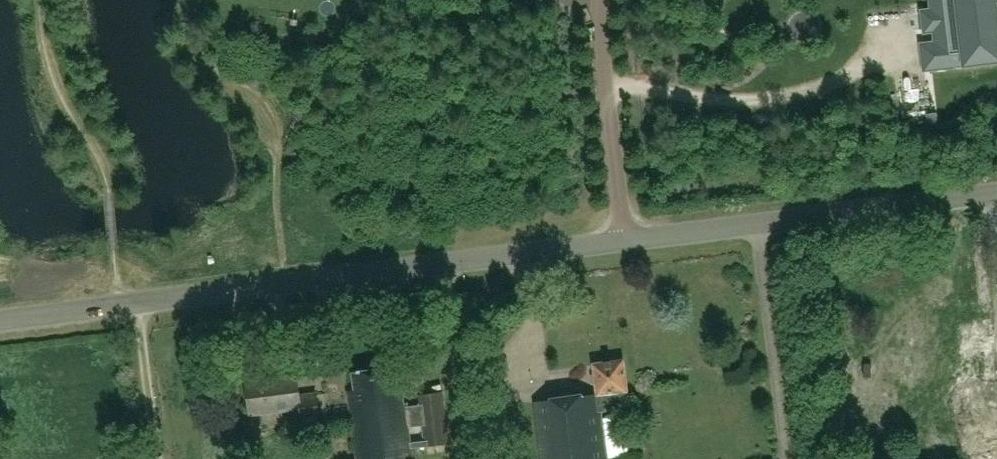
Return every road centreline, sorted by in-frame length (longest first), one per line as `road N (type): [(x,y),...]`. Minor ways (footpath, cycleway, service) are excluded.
road 1 (unclassified): [(0,322),(625,244)]
road 2 (unclassified): [(625,244),(996,194)]
road 3 (residential): [(625,244),(603,0)]
road 4 (track): [(136,304),(159,458)]

